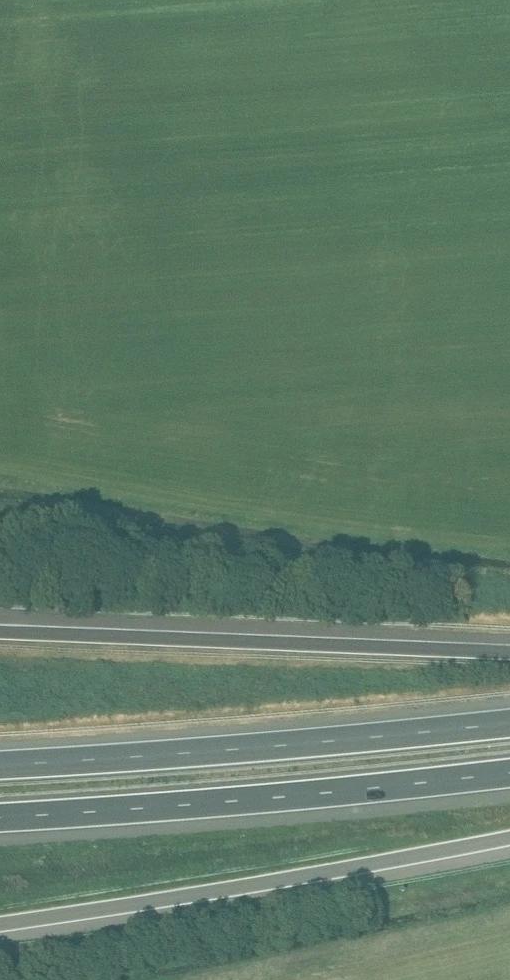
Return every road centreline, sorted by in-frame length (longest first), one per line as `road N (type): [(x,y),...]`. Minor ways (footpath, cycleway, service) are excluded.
road 1 (motorway): [(0,922),(509,836)]
road 2 (motorway): [(0,816),(509,771)]
road 3 (motorway): [(509,725),(0,762)]
road 4 (motorway): [(509,650),(0,631)]

